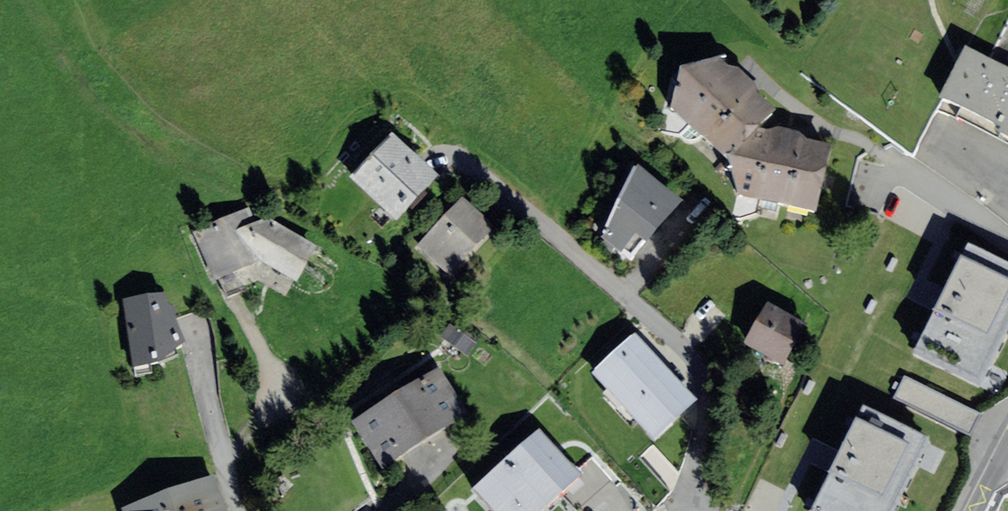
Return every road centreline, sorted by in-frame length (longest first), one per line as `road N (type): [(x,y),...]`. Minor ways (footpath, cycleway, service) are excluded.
road 1 (residential): [(689,510),(705,395),(698,362),(458,159)]
road 2 (residential): [(191,318),(241,510)]

